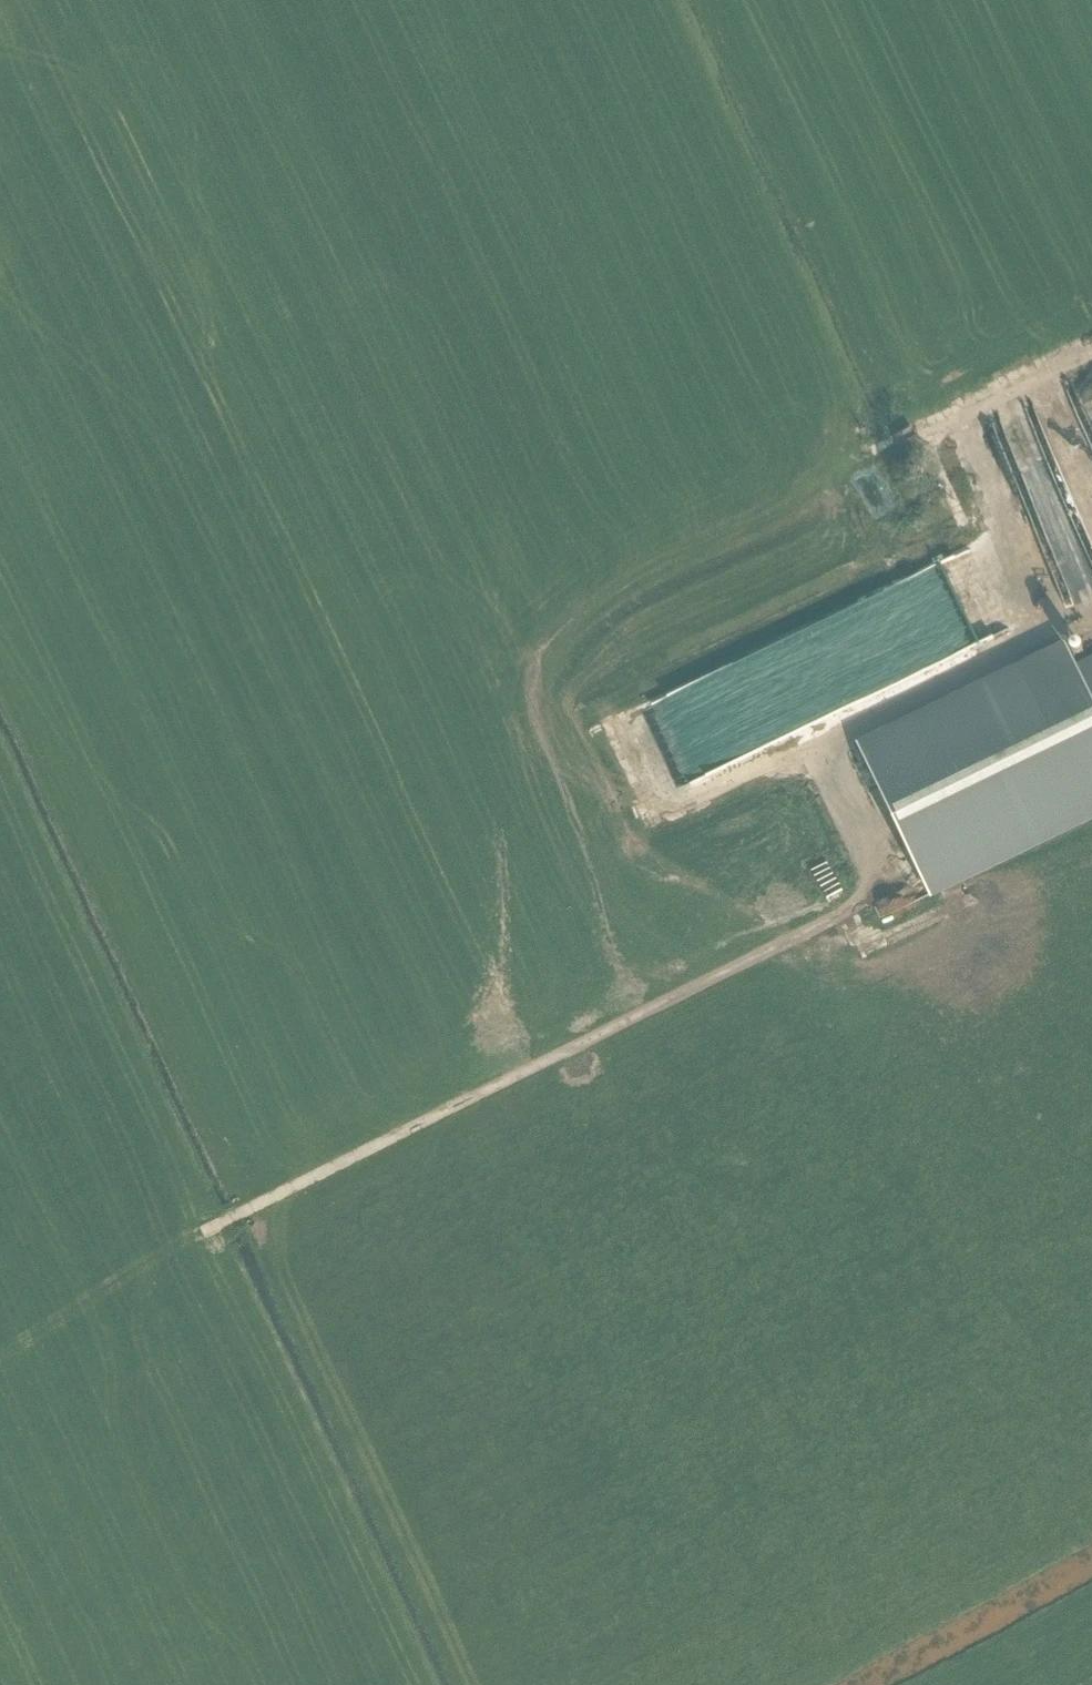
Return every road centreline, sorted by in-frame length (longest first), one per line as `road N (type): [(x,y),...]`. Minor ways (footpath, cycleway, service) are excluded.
road 1 (track): [(887,865),(850,908),(207,1229)]
road 2 (track): [(1019,656),(915,428),(1091,345)]

